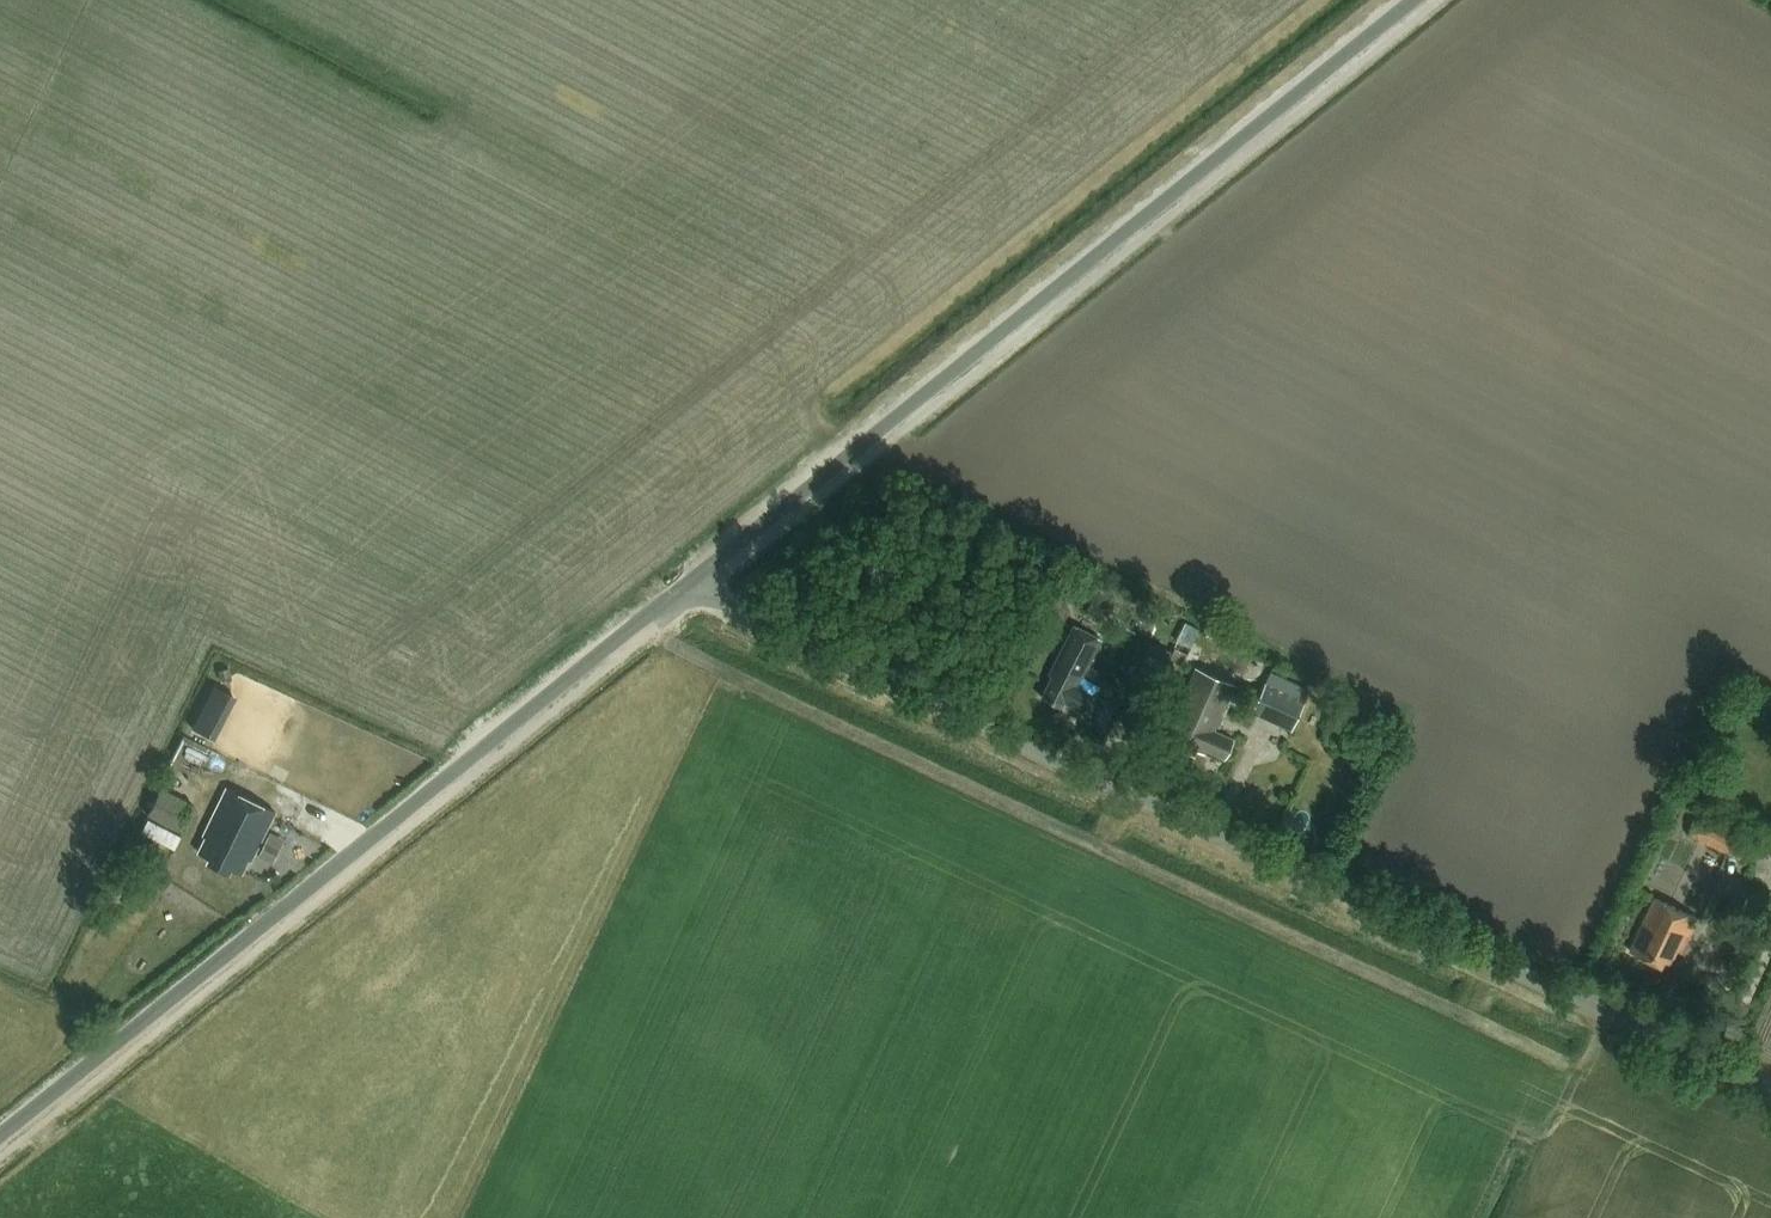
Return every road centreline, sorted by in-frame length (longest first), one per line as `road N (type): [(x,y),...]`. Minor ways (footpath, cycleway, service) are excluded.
road 1 (unclassified): [(1770,1087),(1371,904),(1135,808),(692,589)]
road 2 (unclassified): [(692,589),(1414,0)]
road 3 (unclassified): [(0,1140),(692,589)]

